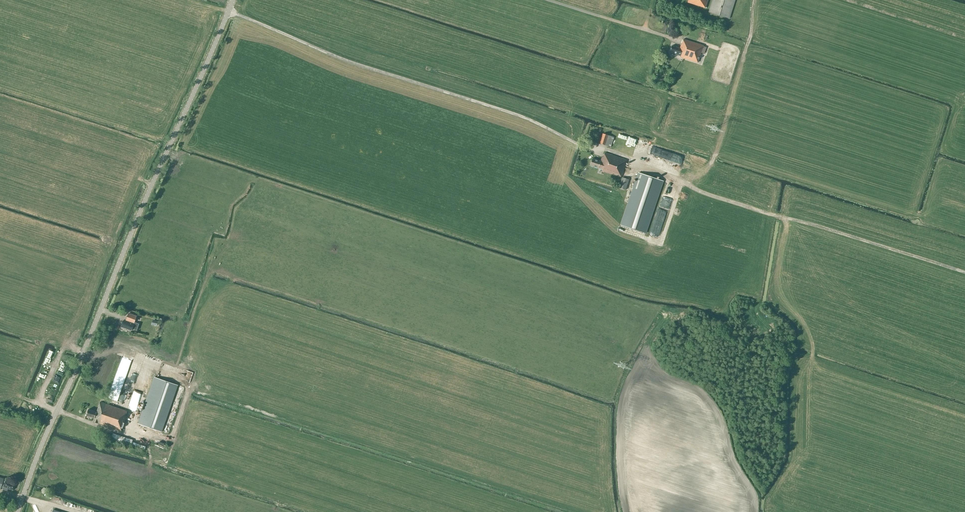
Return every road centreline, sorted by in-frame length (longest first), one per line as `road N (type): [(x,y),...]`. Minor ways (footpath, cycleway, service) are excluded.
road 1 (tertiary): [(17,511),(233,0)]

